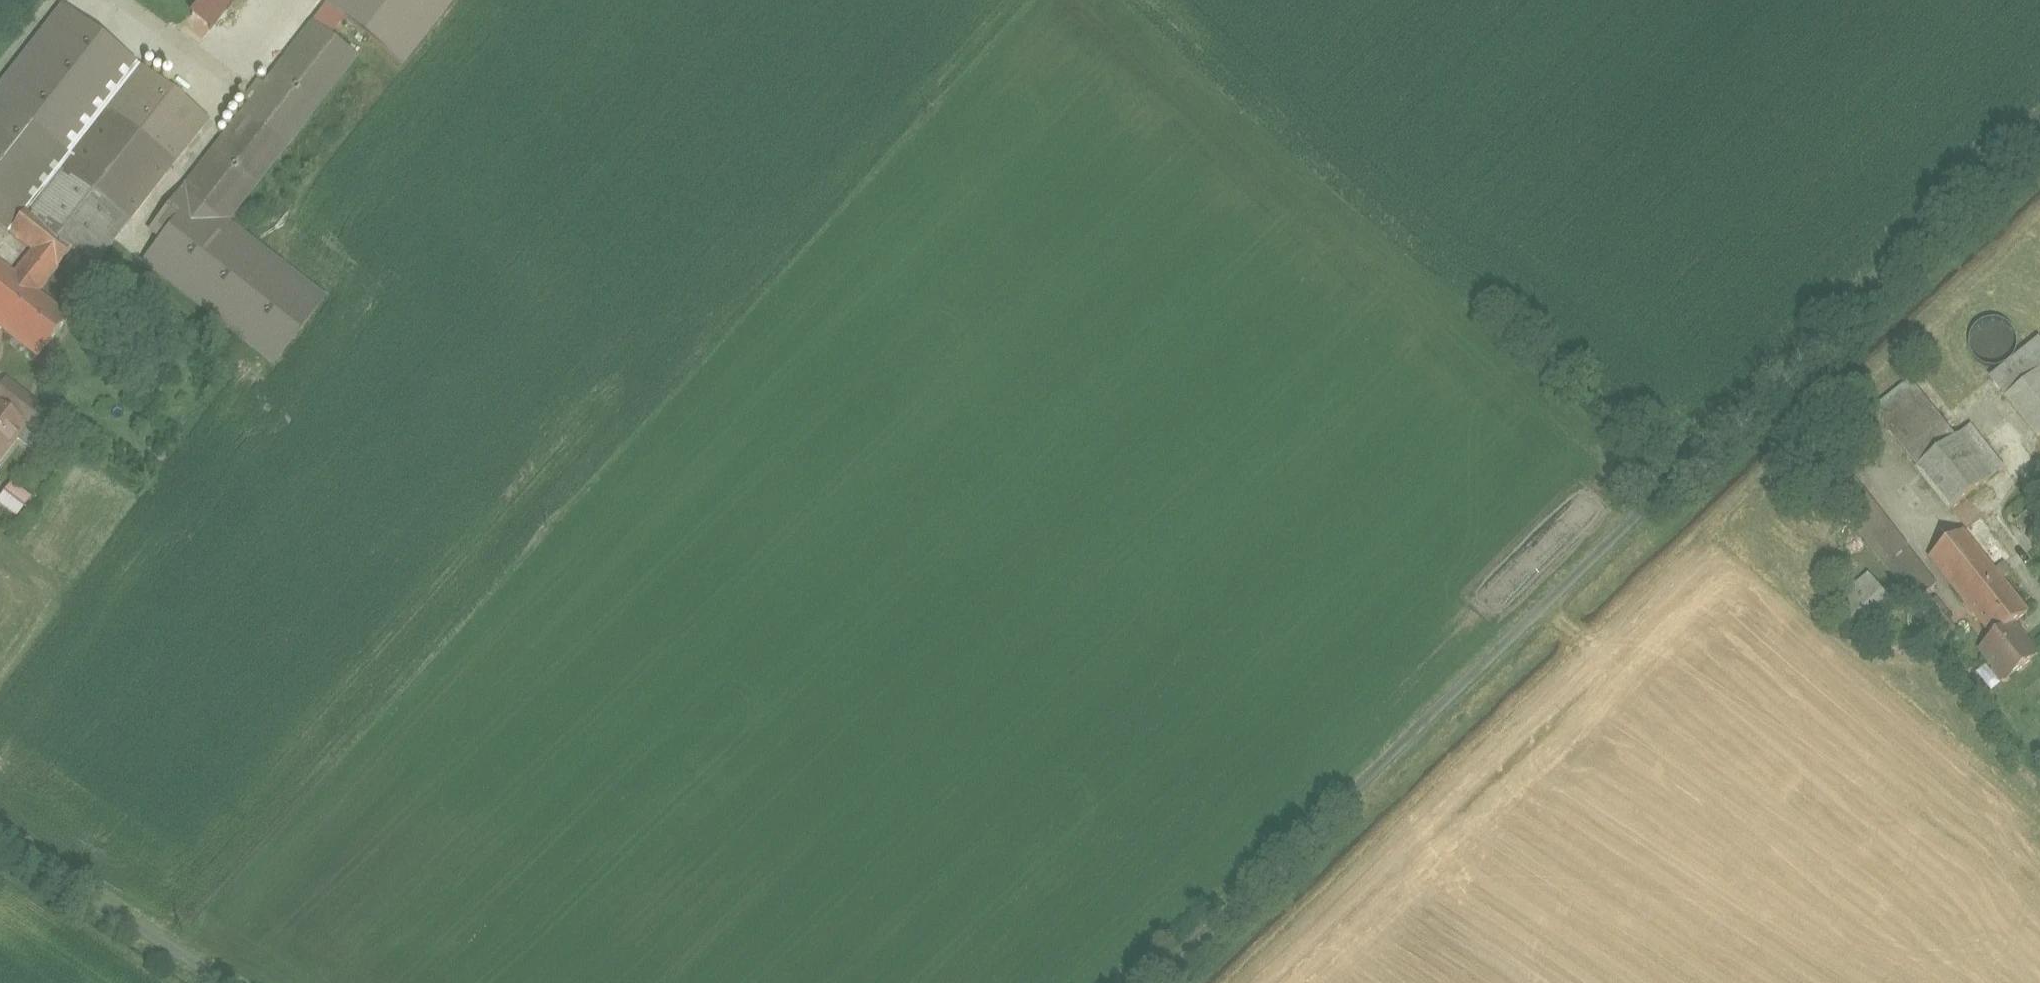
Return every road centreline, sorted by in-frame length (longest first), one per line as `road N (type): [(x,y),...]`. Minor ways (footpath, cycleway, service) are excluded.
road 1 (track): [(1816,345),(2039,130)]
road 2 (unclassified): [(0,842),(216,982)]

